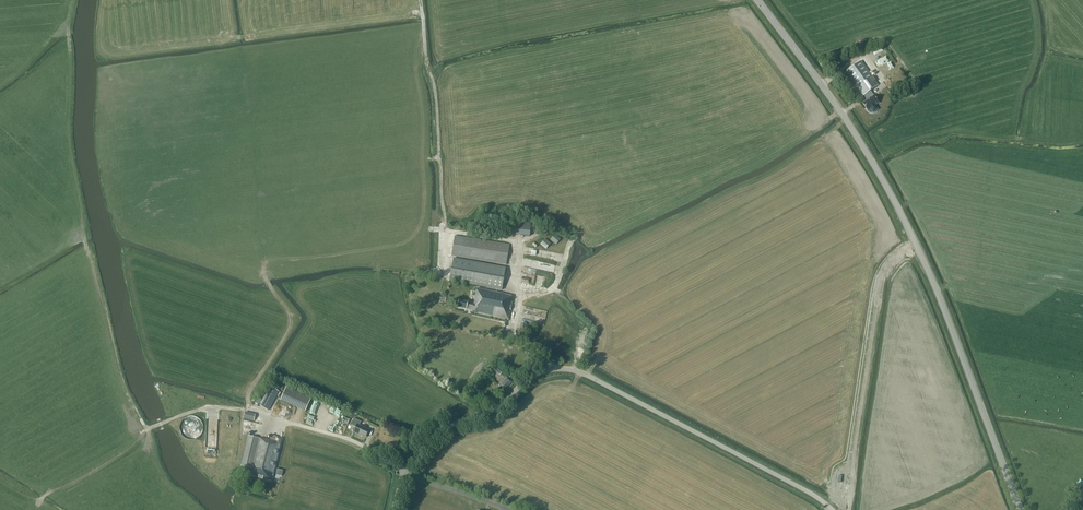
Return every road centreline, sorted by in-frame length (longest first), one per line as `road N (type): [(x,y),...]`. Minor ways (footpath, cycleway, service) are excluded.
road 1 (tertiary): [(1020,509),(899,210),(842,113),(757,0)]
road 2 (unclassified): [(393,509),(428,438),(496,409),(537,372),(556,368),(591,377),(832,509)]

